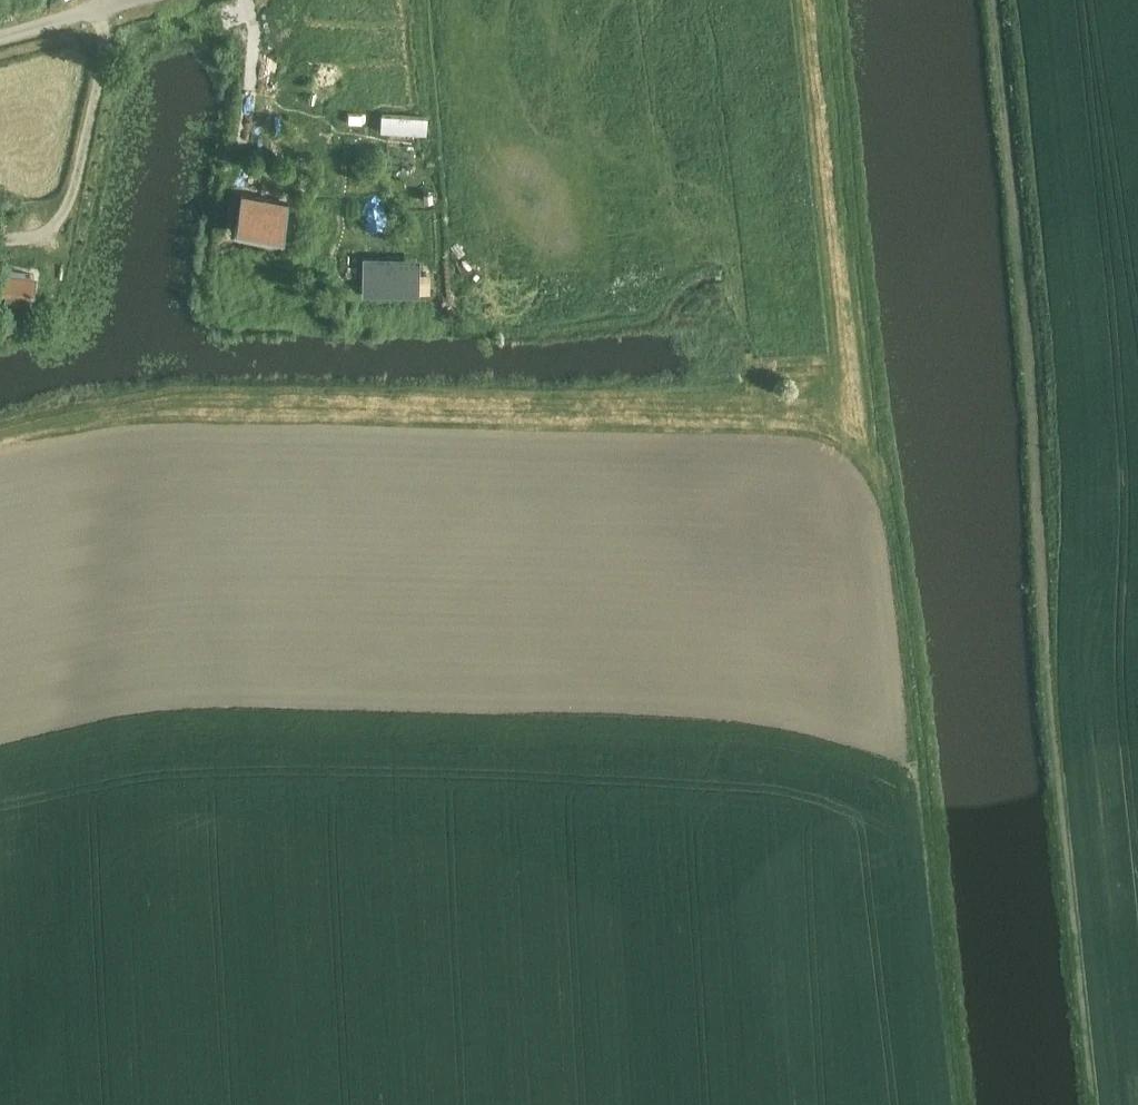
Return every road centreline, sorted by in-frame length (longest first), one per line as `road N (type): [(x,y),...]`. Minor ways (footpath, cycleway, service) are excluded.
road 1 (unclassified): [(0,39),(149,0)]

